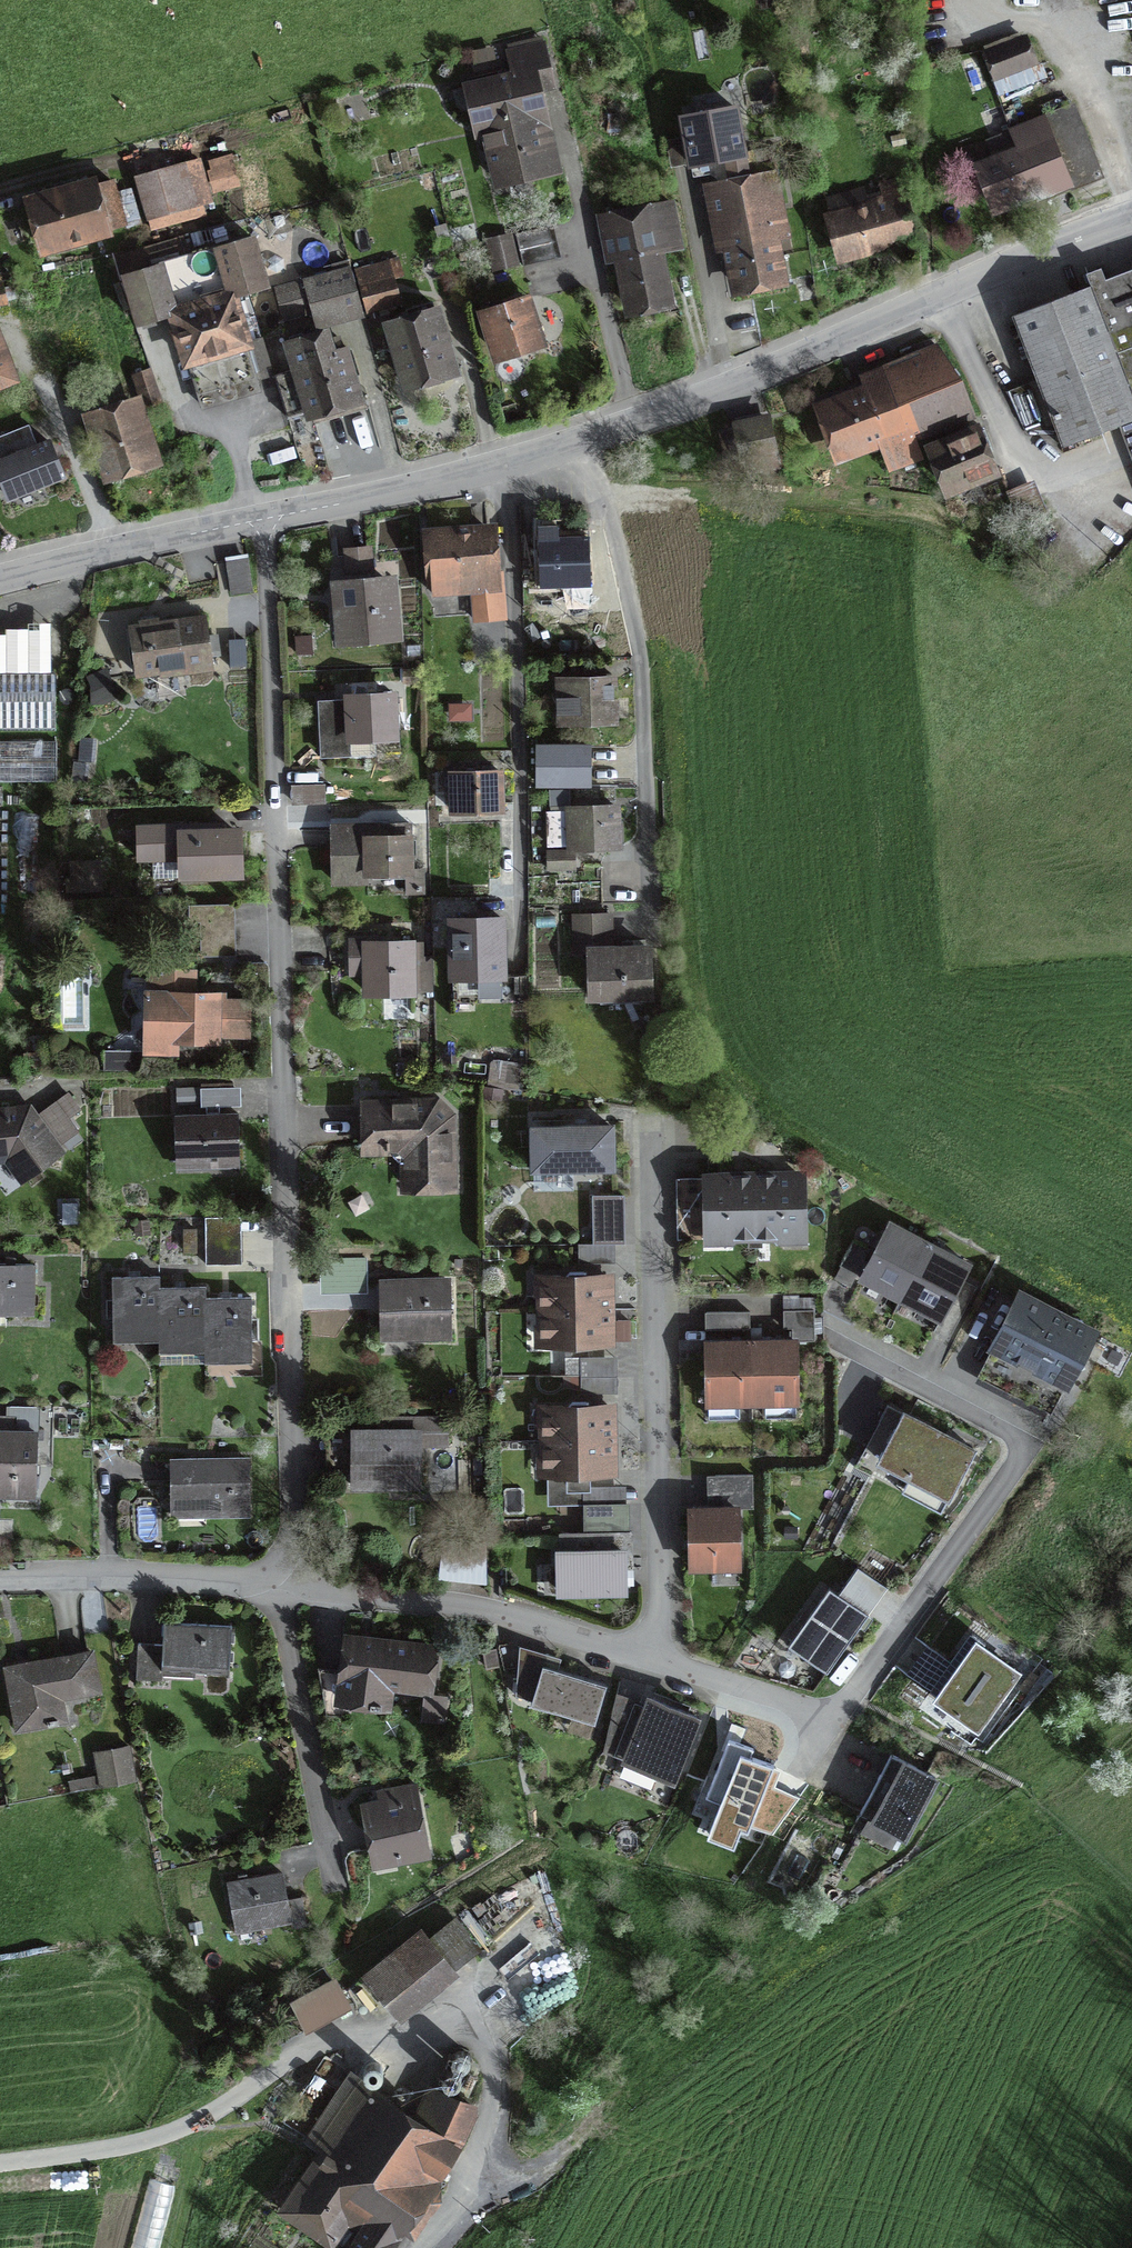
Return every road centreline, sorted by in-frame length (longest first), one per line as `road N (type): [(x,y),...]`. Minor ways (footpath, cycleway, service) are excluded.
road 1 (residential): [(282,1589),(294,1553),(296,1487),(262,519)]
road 2 (residential): [(262,519),(456,479),(630,426),(1131,217)]
road 3 (residential): [(657,1664),(820,1713),(849,1703),(1019,1465),(1014,1433),(835,1339)]
road 4 (residential): [(657,1664),(648,1116)]
road 5 (residential): [(0,2160),(148,2140),(307,2051),(360,2034),(400,2048),(489,2009)]
road 6 (residential): [(282,1589),(490,1613),(657,1664)]
road 7 (residential): [(0,1578),(282,1589)]
road 8 (residential): [(0,581),(262,519)]

